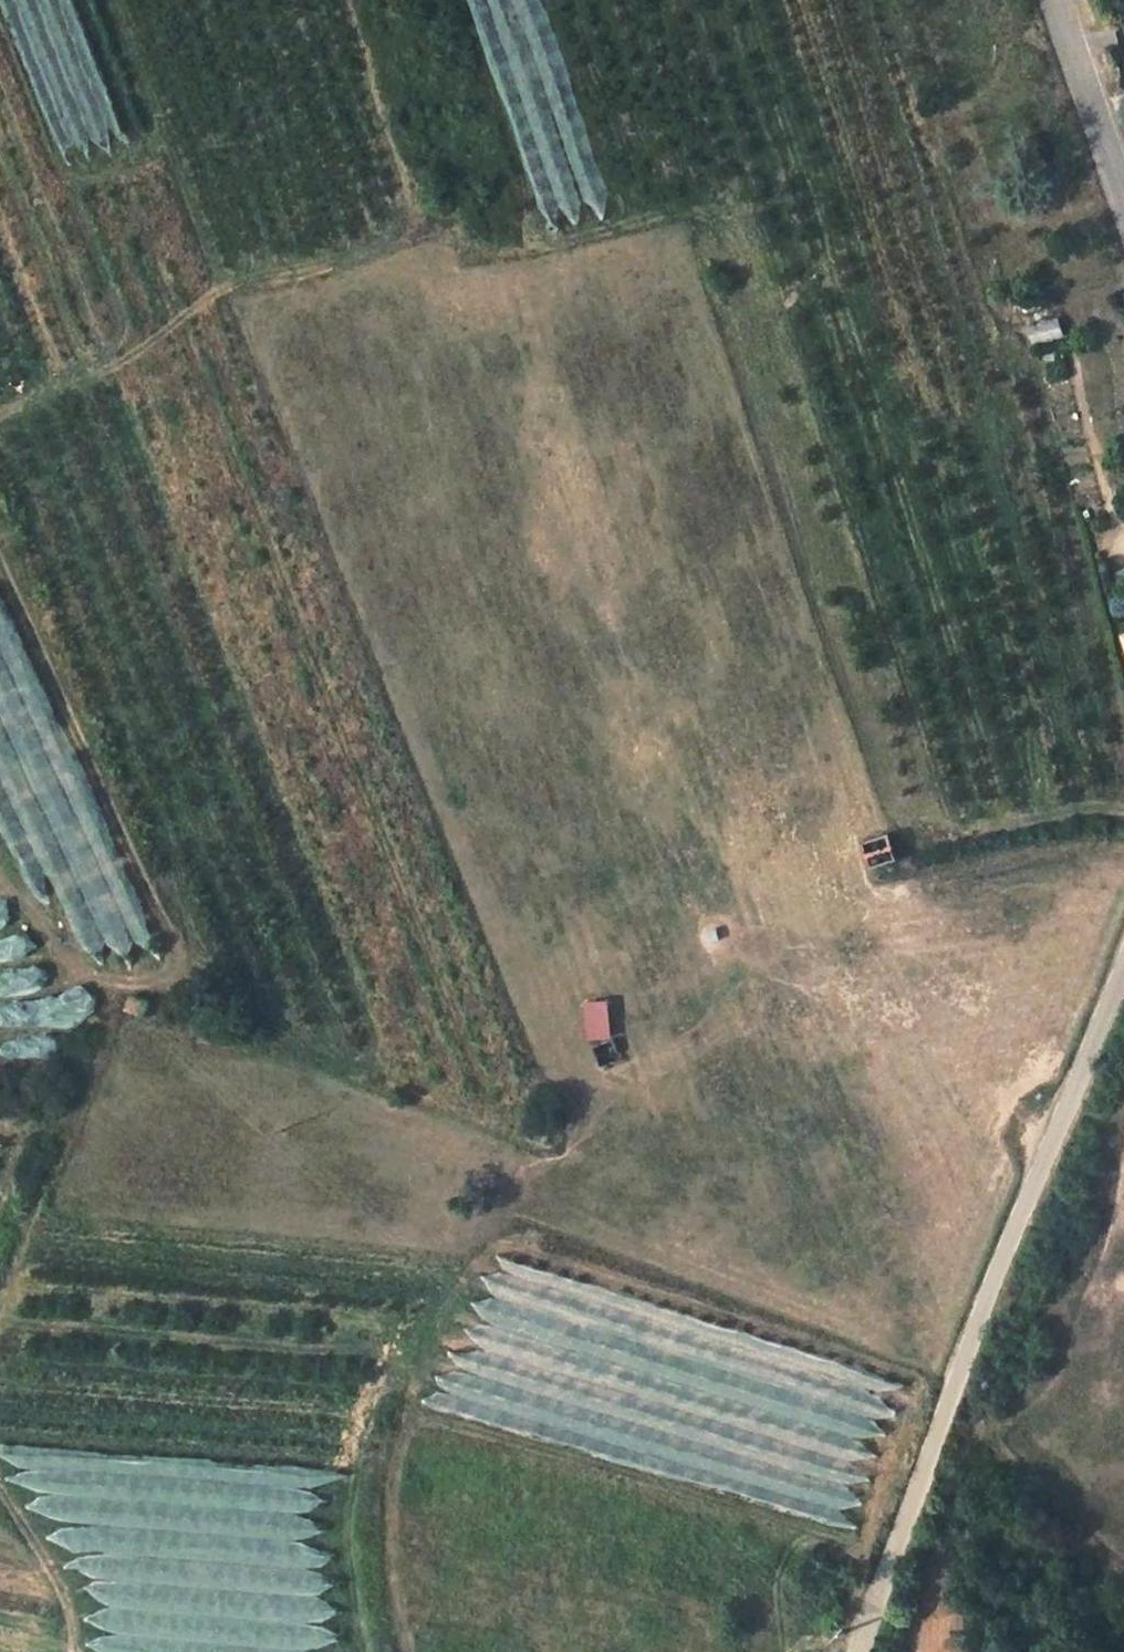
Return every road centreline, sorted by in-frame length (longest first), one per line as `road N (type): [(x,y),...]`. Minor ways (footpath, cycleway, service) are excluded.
road 1 (residential): [(1123,965),(859,1651)]
road 2 (track): [(0,1302),(114,998)]
road 3 (track): [(77,1651),(54,1556),(0,1478)]

